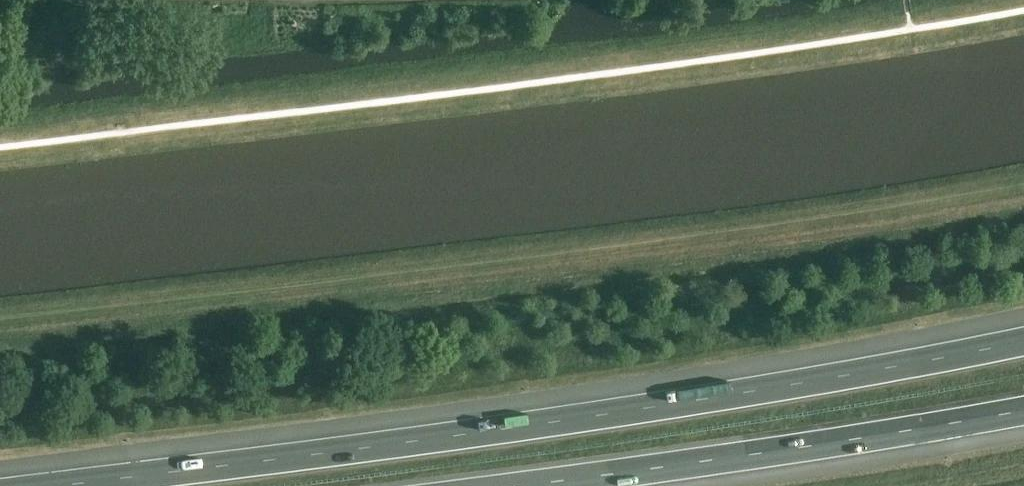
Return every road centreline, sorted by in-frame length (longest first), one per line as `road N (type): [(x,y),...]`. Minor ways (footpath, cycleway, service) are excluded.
road 1 (motorway): [(1023,341),(714,398),(58,485)]
road 2 (motorway): [(517,485),(1023,410)]

